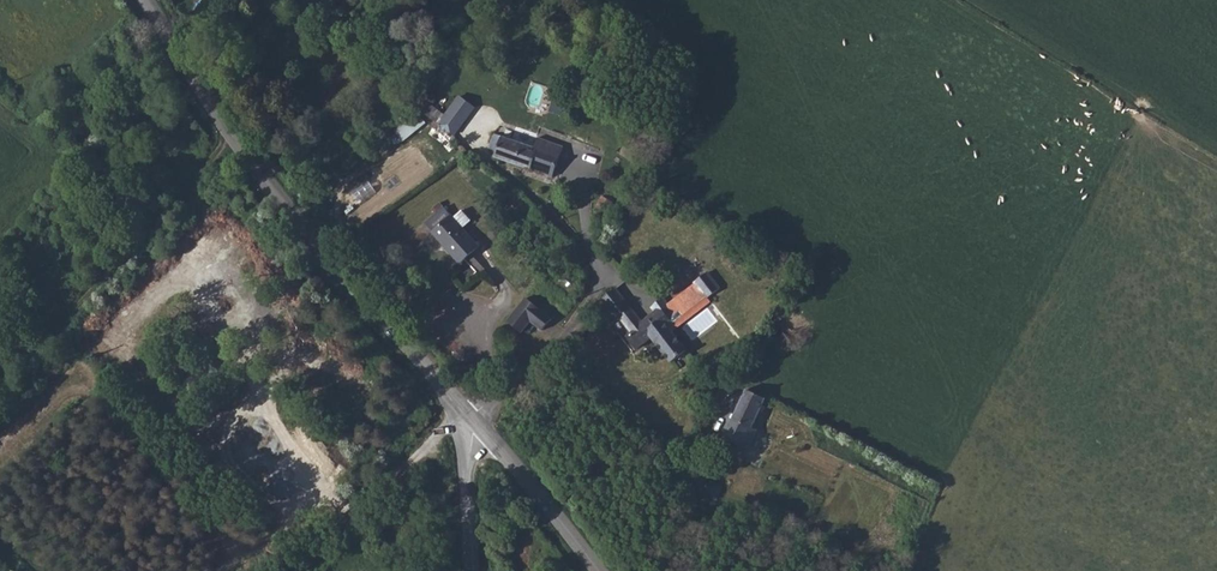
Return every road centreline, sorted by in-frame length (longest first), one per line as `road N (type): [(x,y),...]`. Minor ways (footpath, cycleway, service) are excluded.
road 1 (tertiary): [(147,0),(318,247),(478,430)]
road 2 (tertiary): [(478,430),(600,570)]
road 3 (unclassified): [(472,570),(465,465),(478,430)]

